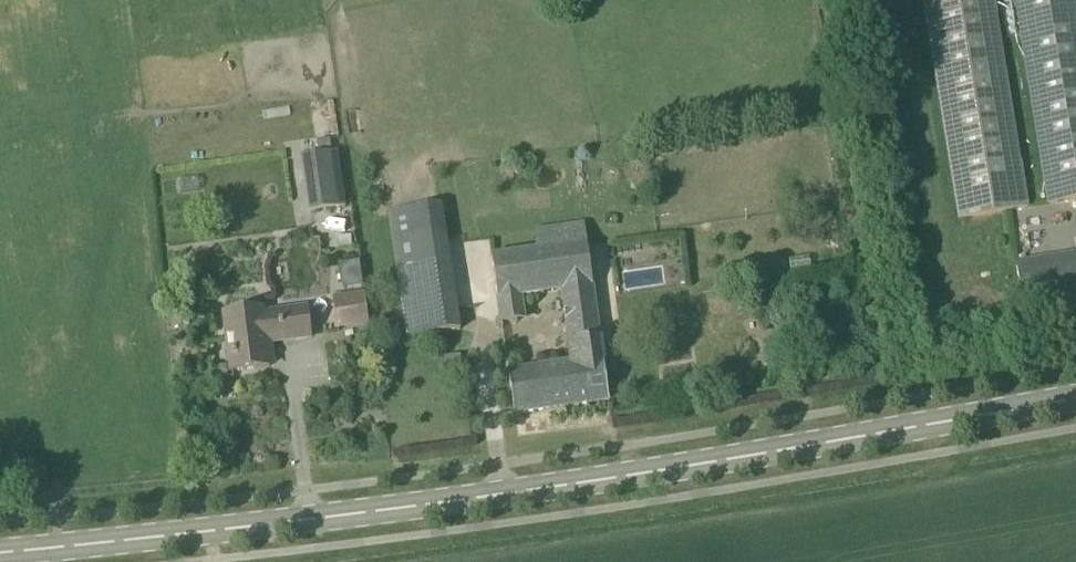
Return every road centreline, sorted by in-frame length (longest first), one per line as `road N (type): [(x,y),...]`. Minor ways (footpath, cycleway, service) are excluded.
road 1 (secondary): [(0,552),(531,490),(1075,397)]

